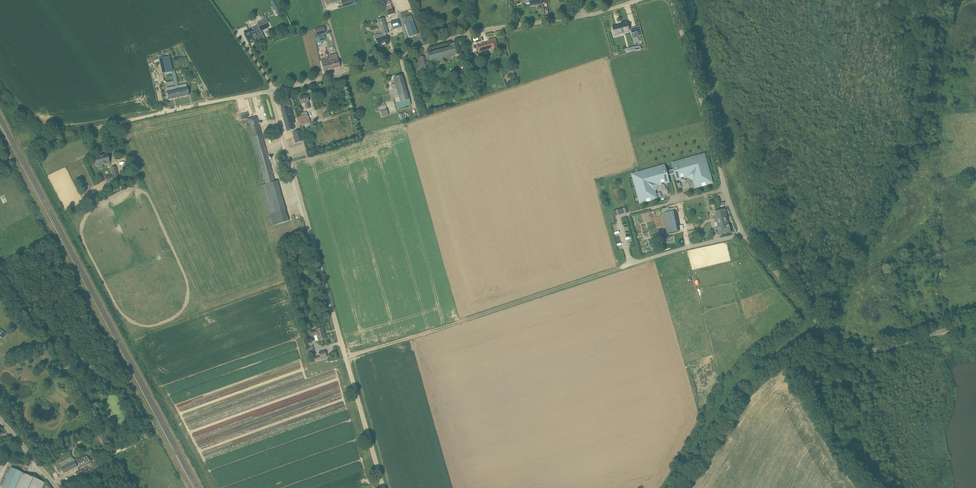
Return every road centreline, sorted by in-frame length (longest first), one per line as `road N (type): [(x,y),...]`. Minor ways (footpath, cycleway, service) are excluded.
road 1 (unclassified): [(676,0),(740,226),(825,326),(848,343),(879,346),(975,318)]
road 2 (unclassified): [(382,487),(271,92)]
road 3 (track): [(631,264),(347,357)]
road 4 (unclassified): [(345,71),(472,31),(586,15)]
road 5 (unclassified): [(31,146),(271,92)]

